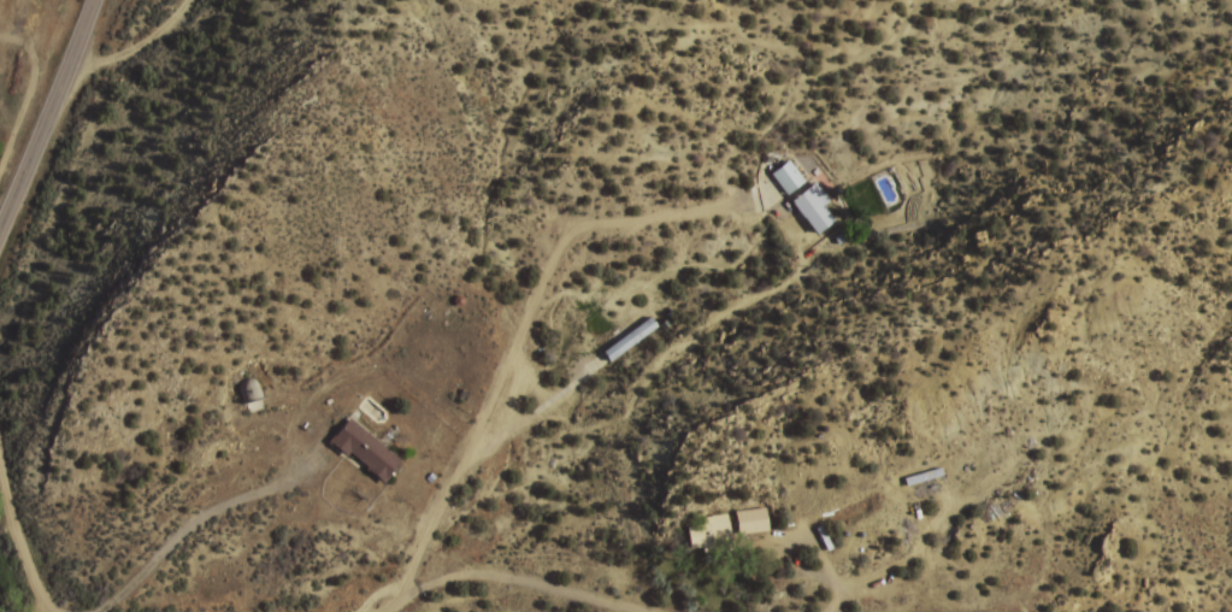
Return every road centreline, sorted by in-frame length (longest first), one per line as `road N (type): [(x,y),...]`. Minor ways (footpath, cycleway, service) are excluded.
road 1 (residential): [(630,611),(502,570),(456,573),(377,611)]
road 2 (primary): [(0,225),(91,0)]
road 3 (residential): [(61,611),(31,589),(0,484)]
road 4 (track): [(65,80),(155,33),(184,0)]

